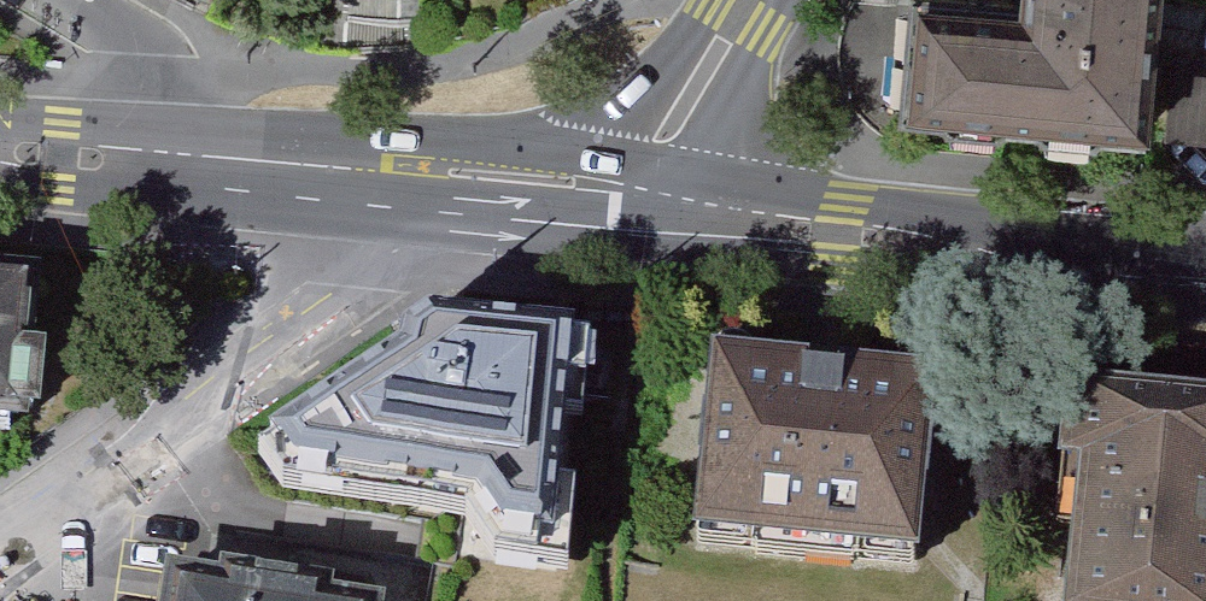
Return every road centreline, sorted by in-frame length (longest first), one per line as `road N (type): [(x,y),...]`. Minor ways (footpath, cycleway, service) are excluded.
road 1 (residential): [(0,545),(280,354),(343,301),(382,176)]
road 2 (tertiary): [(690,216),(1205,281)]
road 3 (tertiary): [(720,0),(629,110),(458,184)]
road 4 (tertiary): [(458,184),(690,216)]
road 5 (tertiary): [(690,216),(708,153),(777,0)]
road 6 (residential): [(194,160),(169,74),(137,44),(66,0)]
road 7 (tertiary): [(0,144),(194,160)]
road 8 (tertiary): [(194,160),(382,176)]

